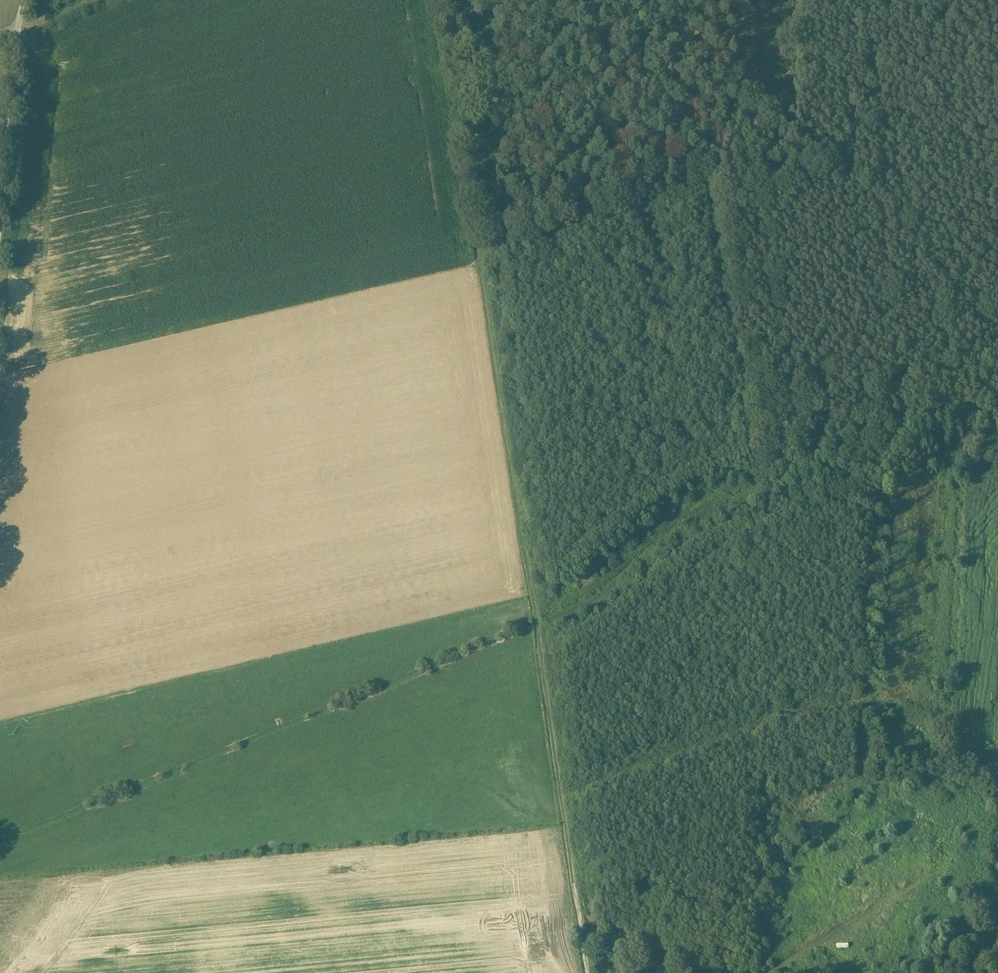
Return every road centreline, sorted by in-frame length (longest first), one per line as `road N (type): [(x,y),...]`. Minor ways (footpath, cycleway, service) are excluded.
road 1 (track): [(588,972),(441,0)]
road 2 (track): [(24,0),(0,222)]

